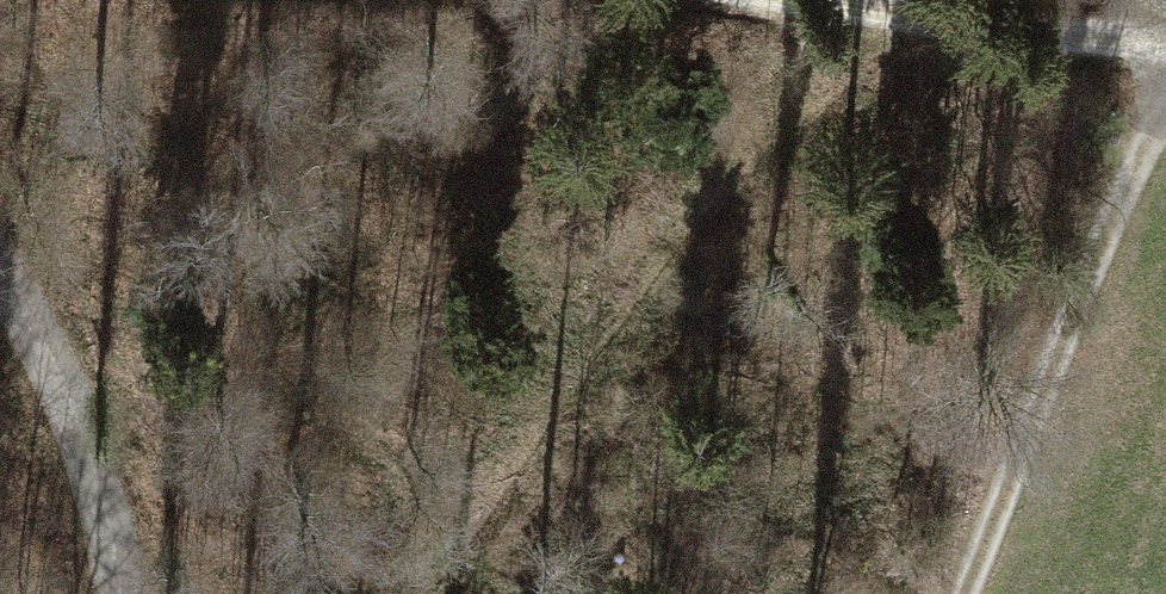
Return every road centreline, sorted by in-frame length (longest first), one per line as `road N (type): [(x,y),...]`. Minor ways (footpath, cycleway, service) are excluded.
road 1 (track): [(406,593),(699,196),(768,130),(919,13)]
road 2 (track): [(1165,97),(965,593)]
road 3 (track): [(0,271),(84,452),(116,593)]
road 4 (track): [(1165,49),(834,0)]

